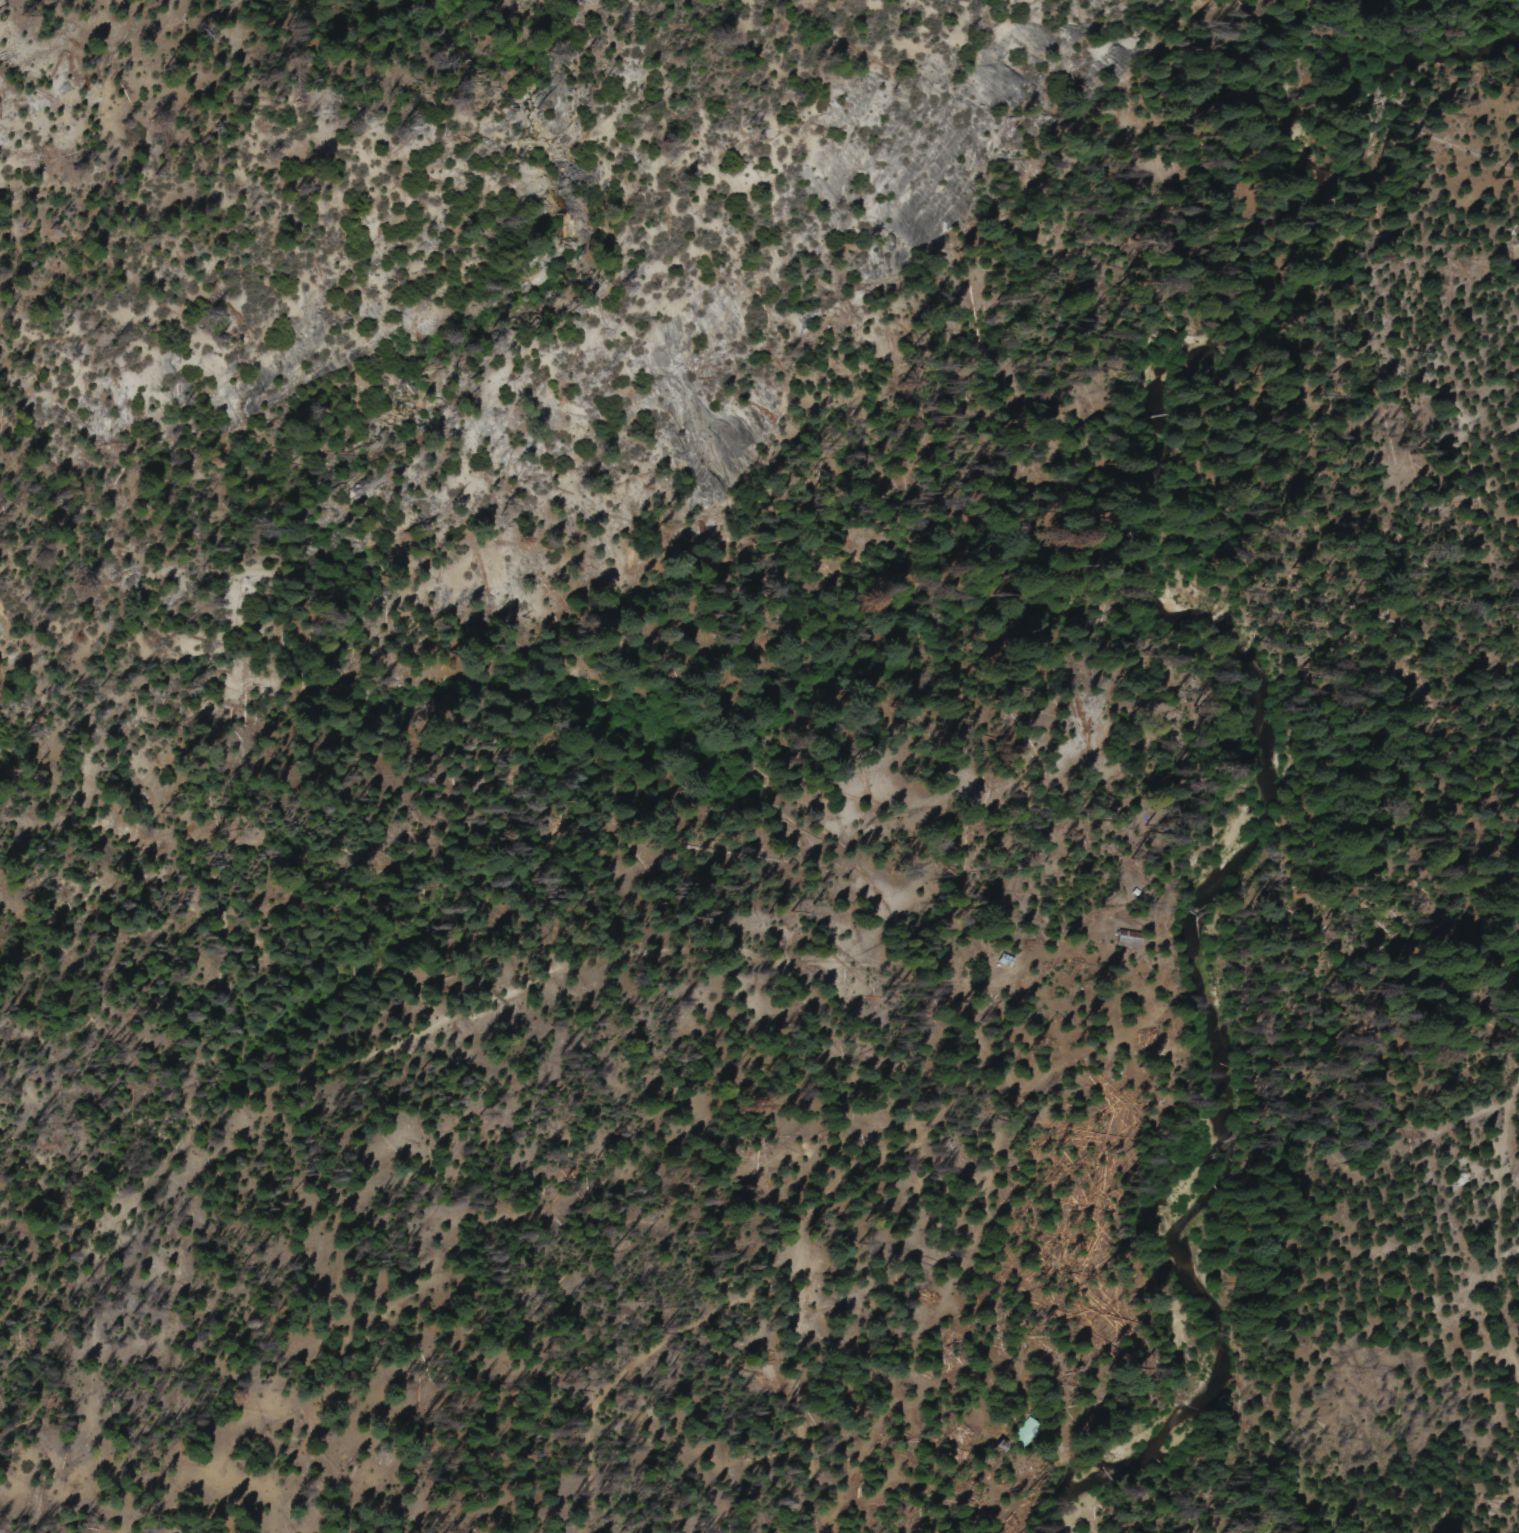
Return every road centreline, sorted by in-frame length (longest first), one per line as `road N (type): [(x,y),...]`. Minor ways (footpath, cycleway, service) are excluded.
road 1 (track): [(873,1532),(929,1357),(938,1191),(1025,1025),(1101,948)]
road 2 (track): [(1518,1116),(1495,1235),(1518,1401)]

